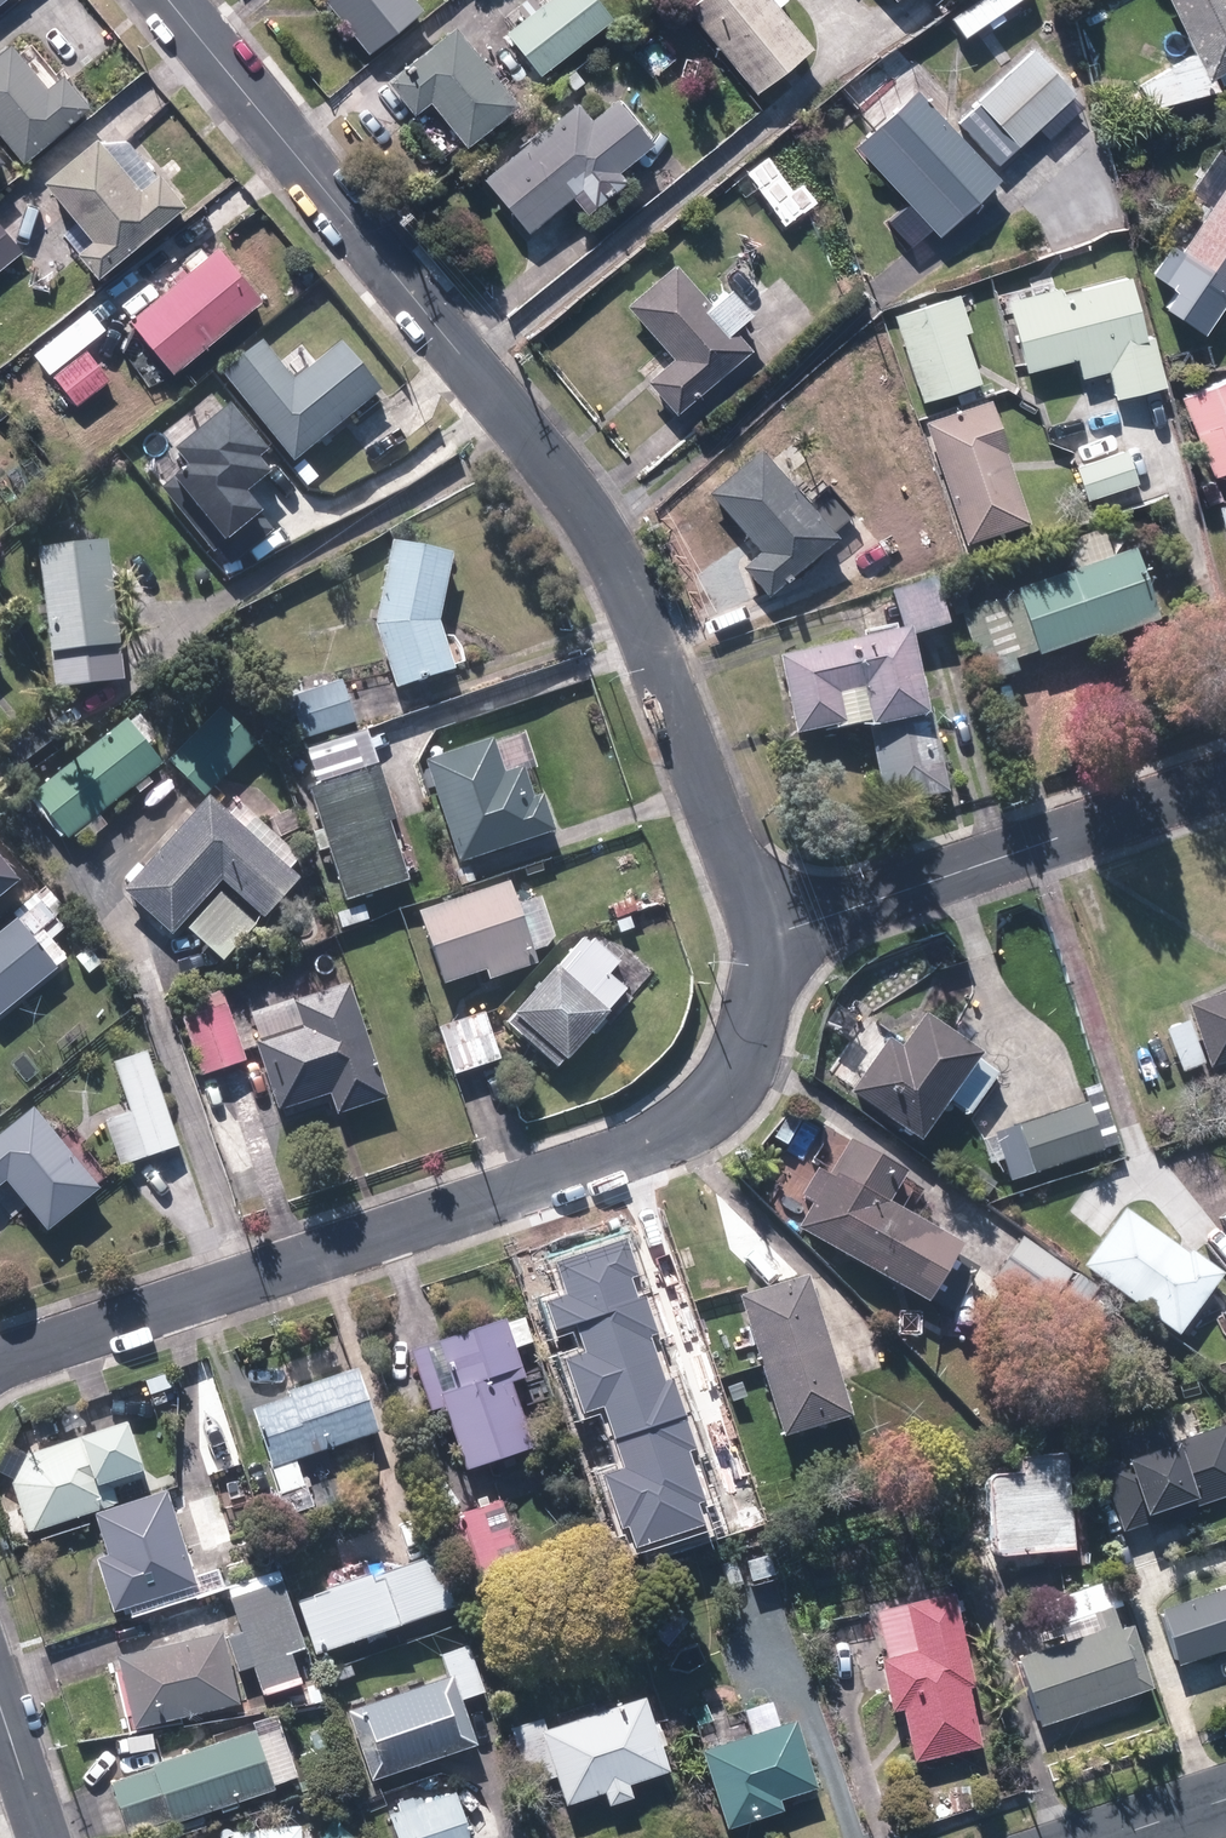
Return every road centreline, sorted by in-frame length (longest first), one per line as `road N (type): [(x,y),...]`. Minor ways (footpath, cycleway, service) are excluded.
road 1 (residential): [(171,0),(596,535),(631,598),(771,937)]
road 2 (residential): [(771,937),(750,1051),(721,1095),(657,1142),(0,1360)]
road 3 (residential): [(1225,784),(771,937)]
road 4 (residential): [(0,1681),(49,1837)]
road 5 (tertiary): [(1106,1837),(1225,1798)]

